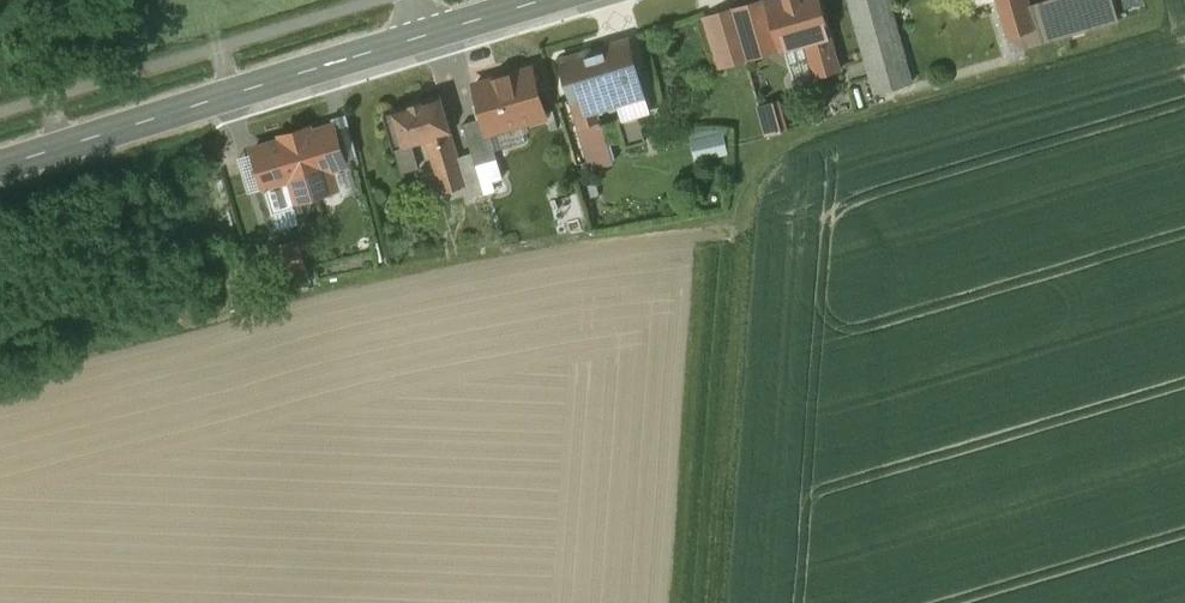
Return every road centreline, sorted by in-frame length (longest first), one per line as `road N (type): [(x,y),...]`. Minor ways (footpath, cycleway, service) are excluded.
road 1 (secondary): [(0,167),(545,0)]

